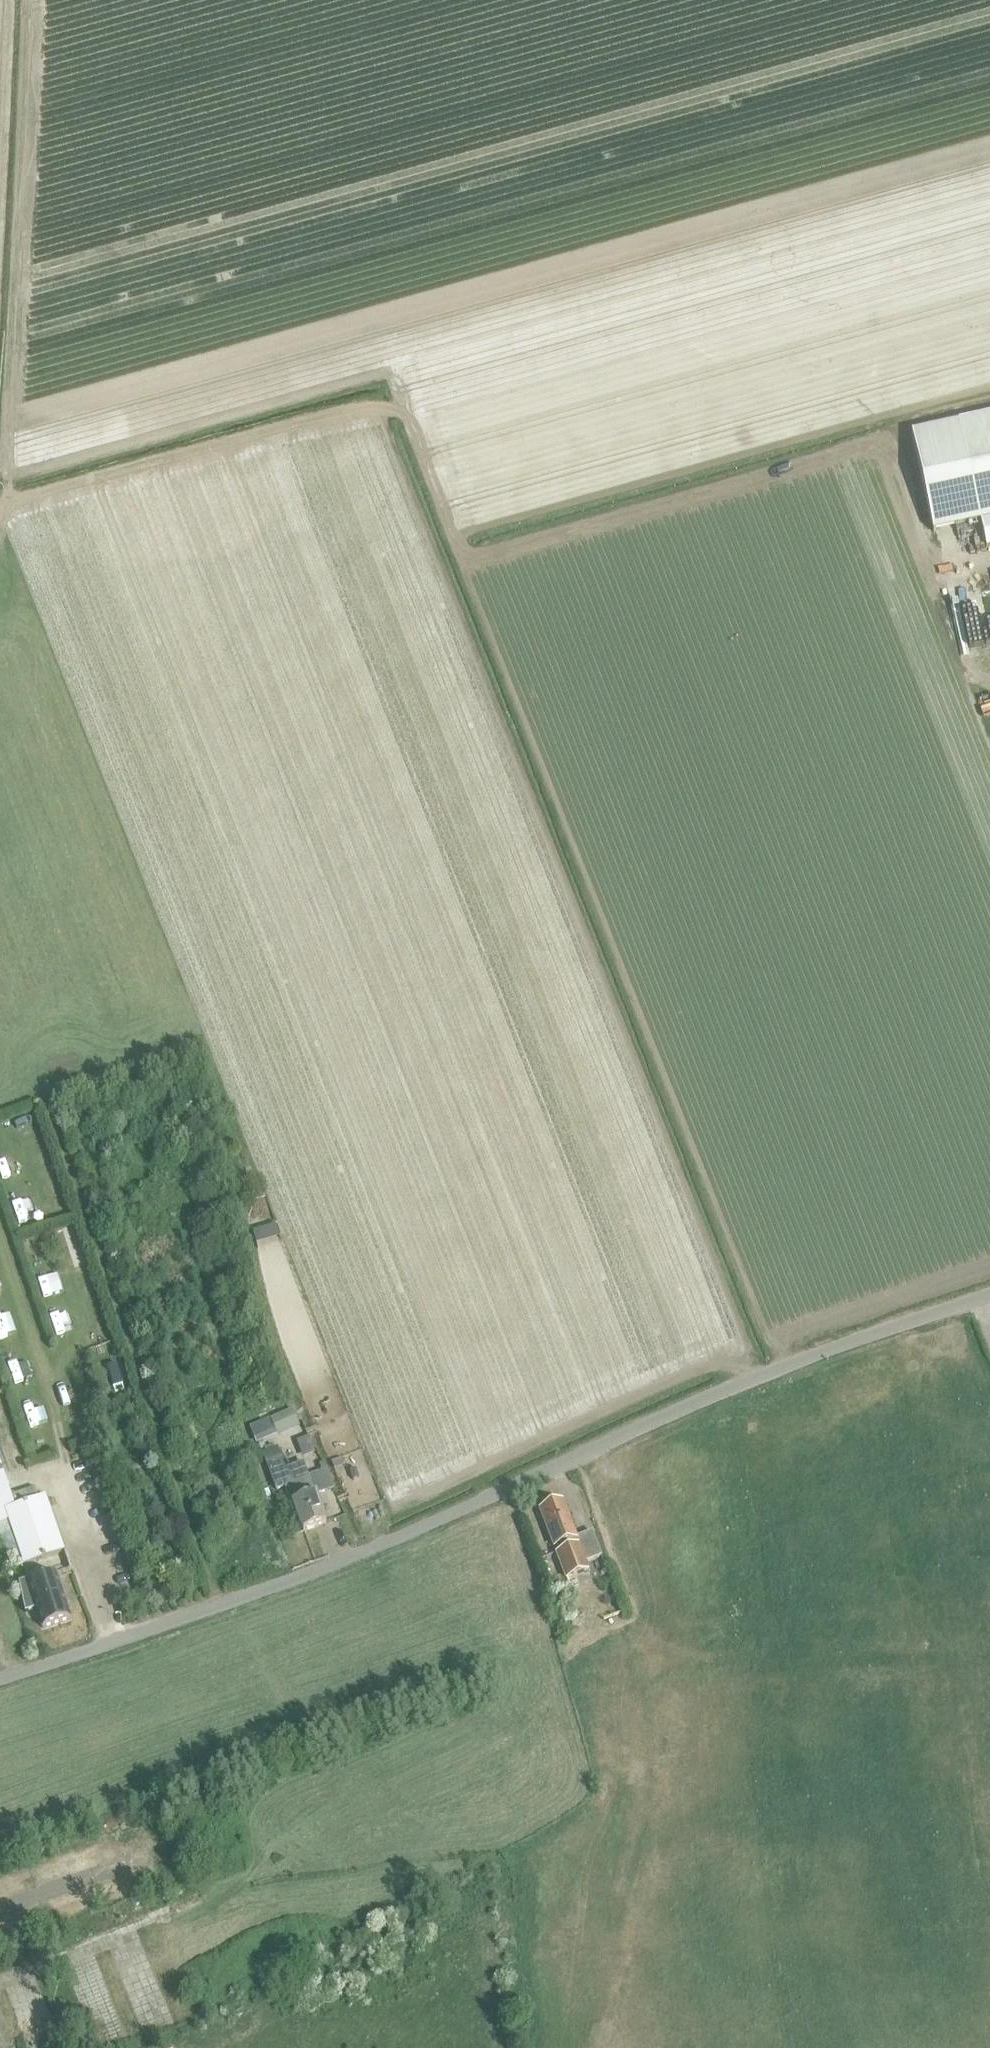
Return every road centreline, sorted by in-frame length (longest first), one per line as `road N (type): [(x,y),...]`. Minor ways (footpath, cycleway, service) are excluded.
road 1 (residential): [(989,1292),(719,1391),(366,1549),(0,1680)]
road 2 (track): [(34,0),(0,527)]
road 3 (track): [(65,1458),(0,1238)]

